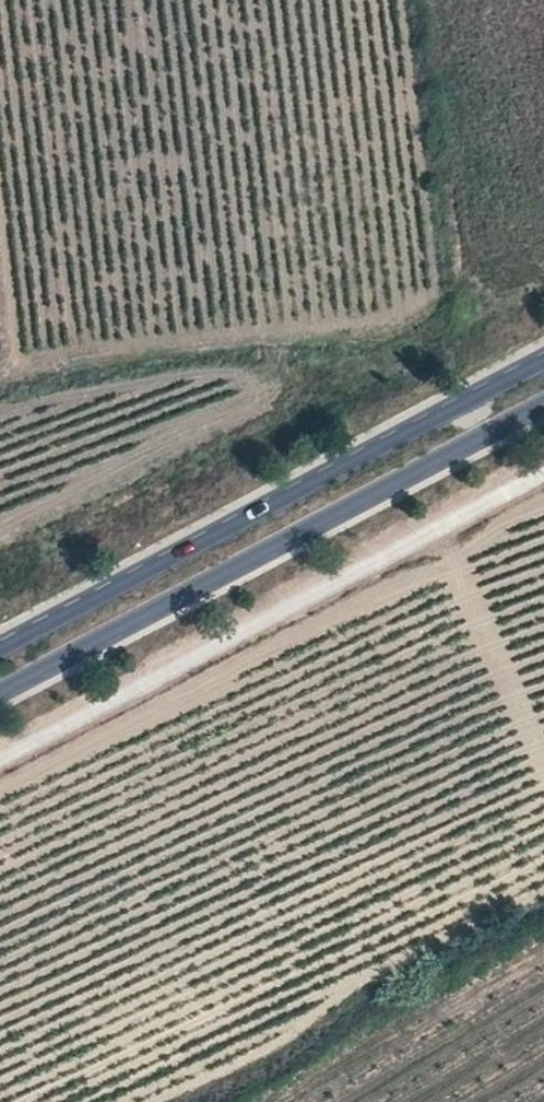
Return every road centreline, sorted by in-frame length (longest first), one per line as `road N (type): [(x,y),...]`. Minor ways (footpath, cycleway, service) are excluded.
road 1 (primary): [(0,692),(543,404)]
road 2 (primary): [(543,361),(0,648)]

